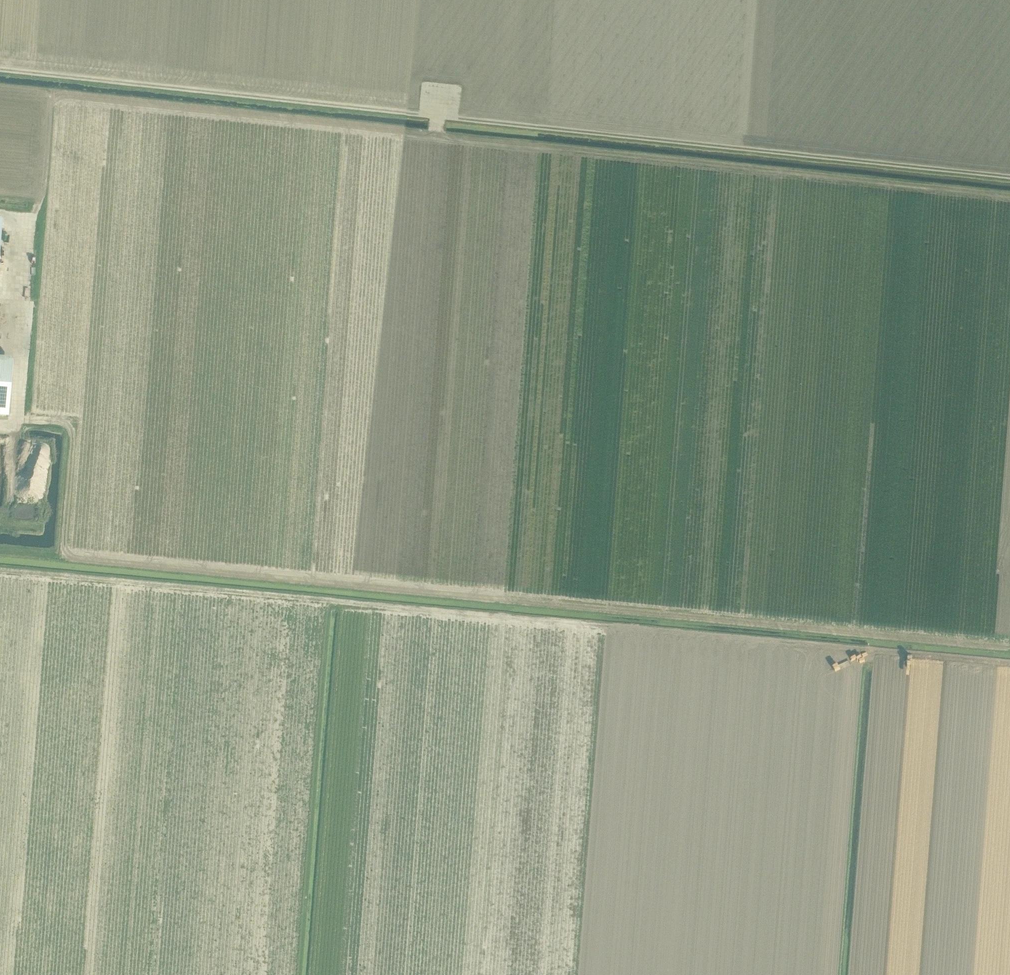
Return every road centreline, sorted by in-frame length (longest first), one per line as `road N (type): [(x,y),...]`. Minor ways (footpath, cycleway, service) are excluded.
road 1 (track): [(1009,176),(438,116),(436,130)]
road 2 (track): [(438,116),(0,70)]
road 3 (track): [(0,217),(24,219),(13,433)]

